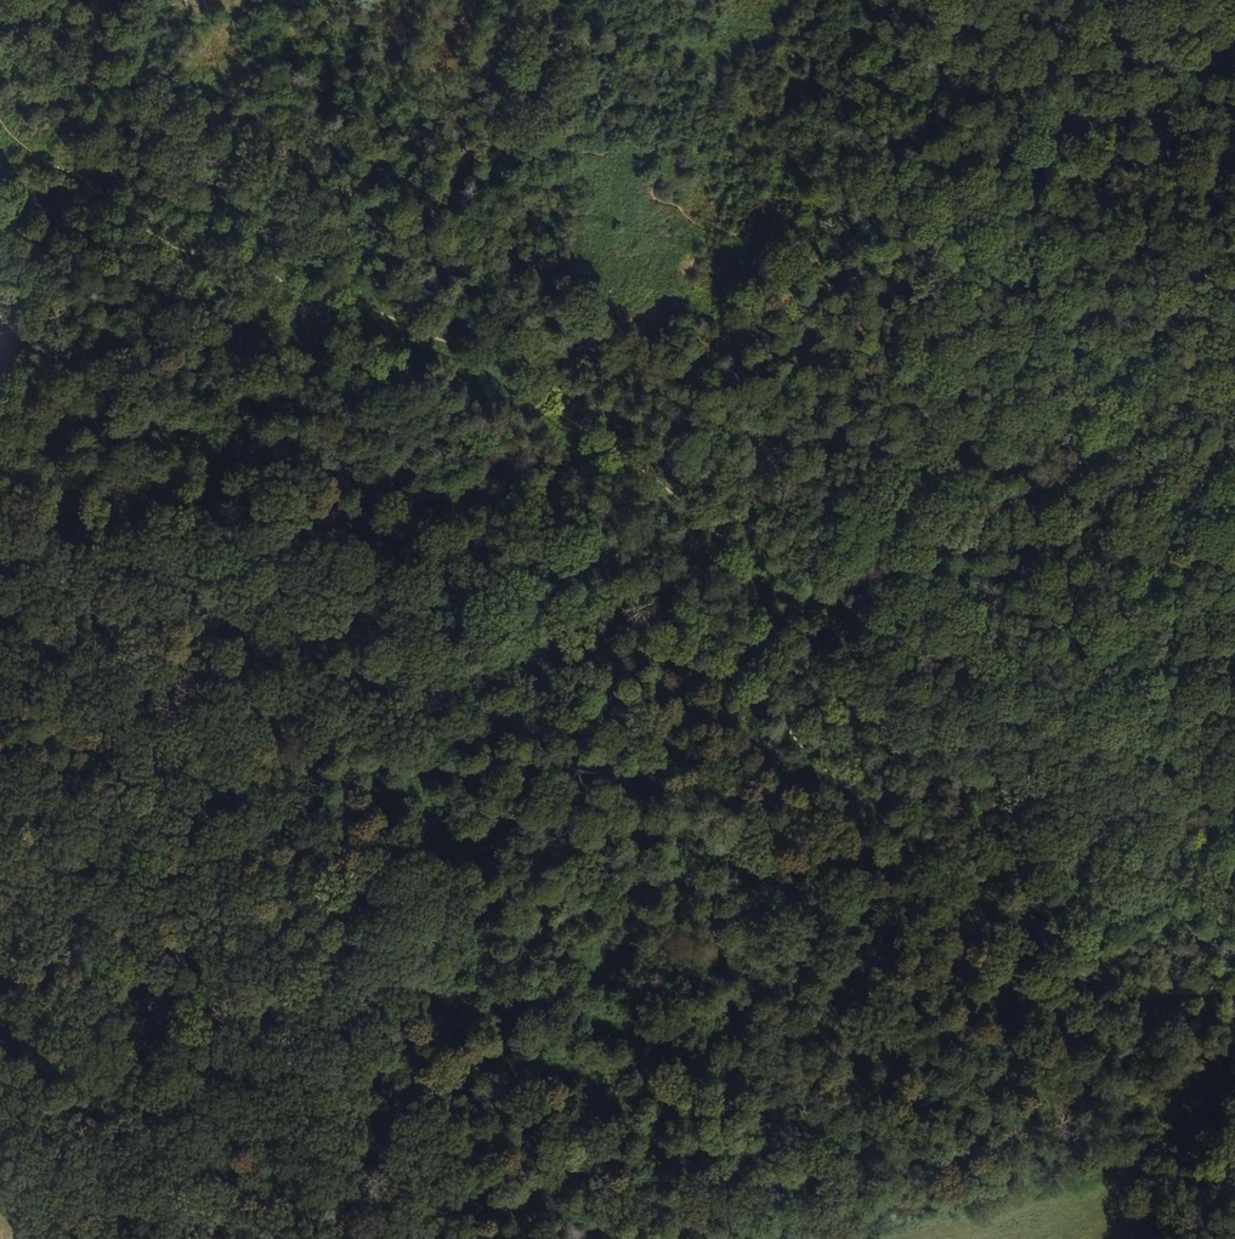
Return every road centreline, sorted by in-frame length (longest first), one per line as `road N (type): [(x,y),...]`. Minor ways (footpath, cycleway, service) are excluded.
road 1 (track): [(1234,976),(1093,981),(802,745),(764,627),(686,505),(472,352),(40,166),(0,111)]
road 2 (track): [(959,0),(872,319),(815,594),(764,627)]
road 3 (track): [(1059,474),(815,594)]
road 4 (track): [(1059,474),(1234,379)]

